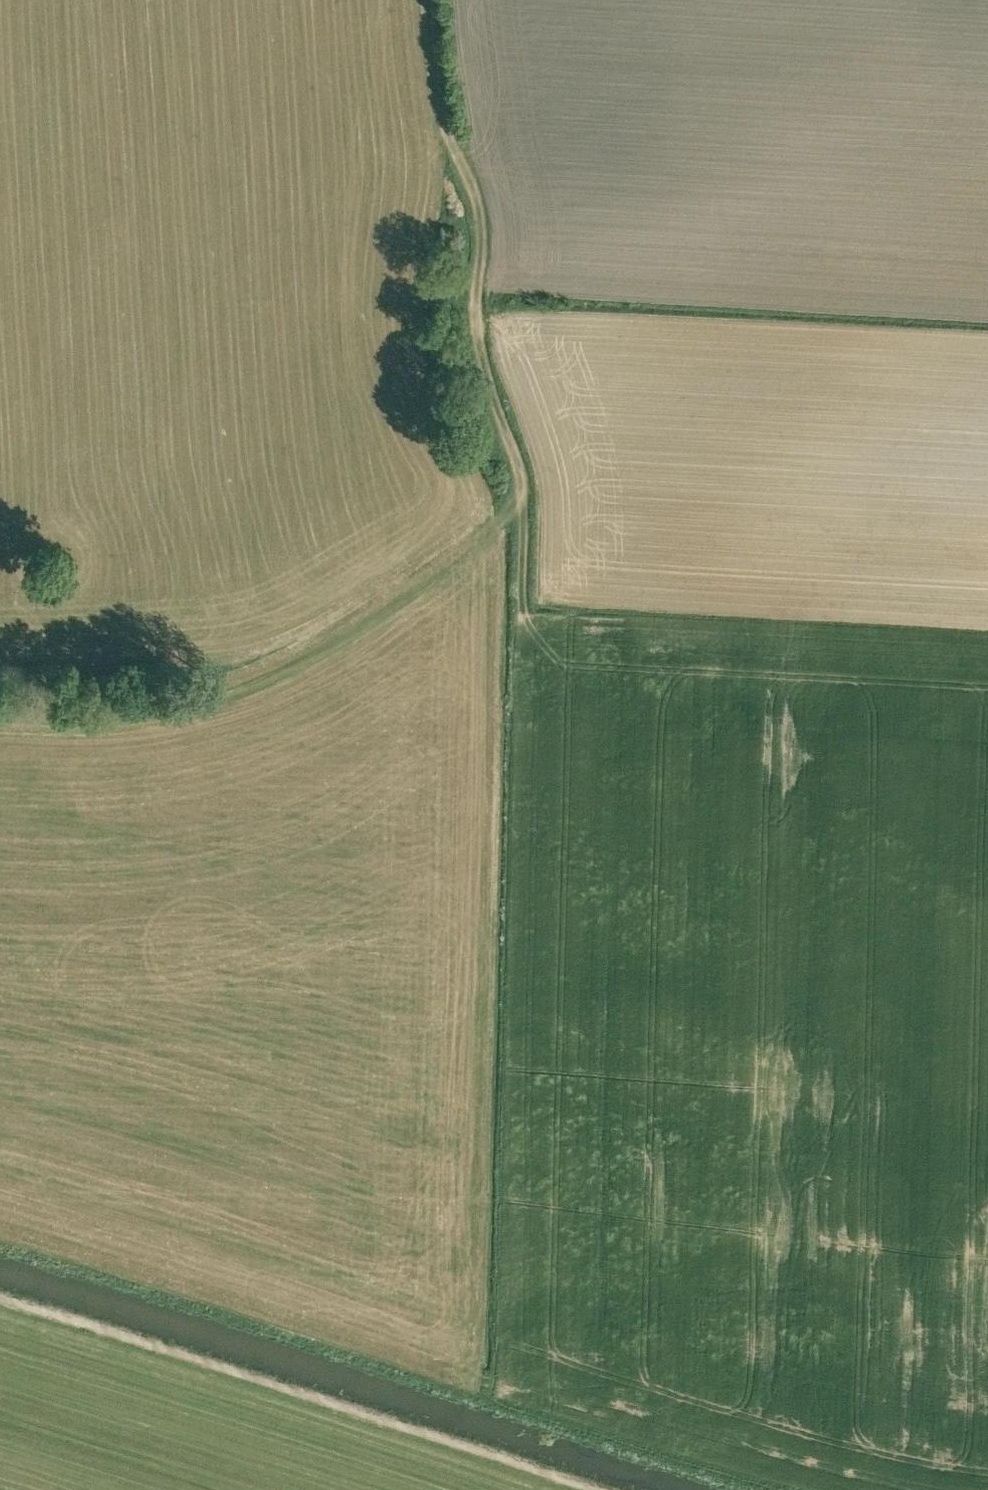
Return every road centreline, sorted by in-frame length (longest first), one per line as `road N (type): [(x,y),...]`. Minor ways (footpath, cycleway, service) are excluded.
road 1 (track): [(523,488),(485,359),(475,303),(475,197),(446,112),(435,0)]
road 2 (track): [(523,488),(523,624)]

